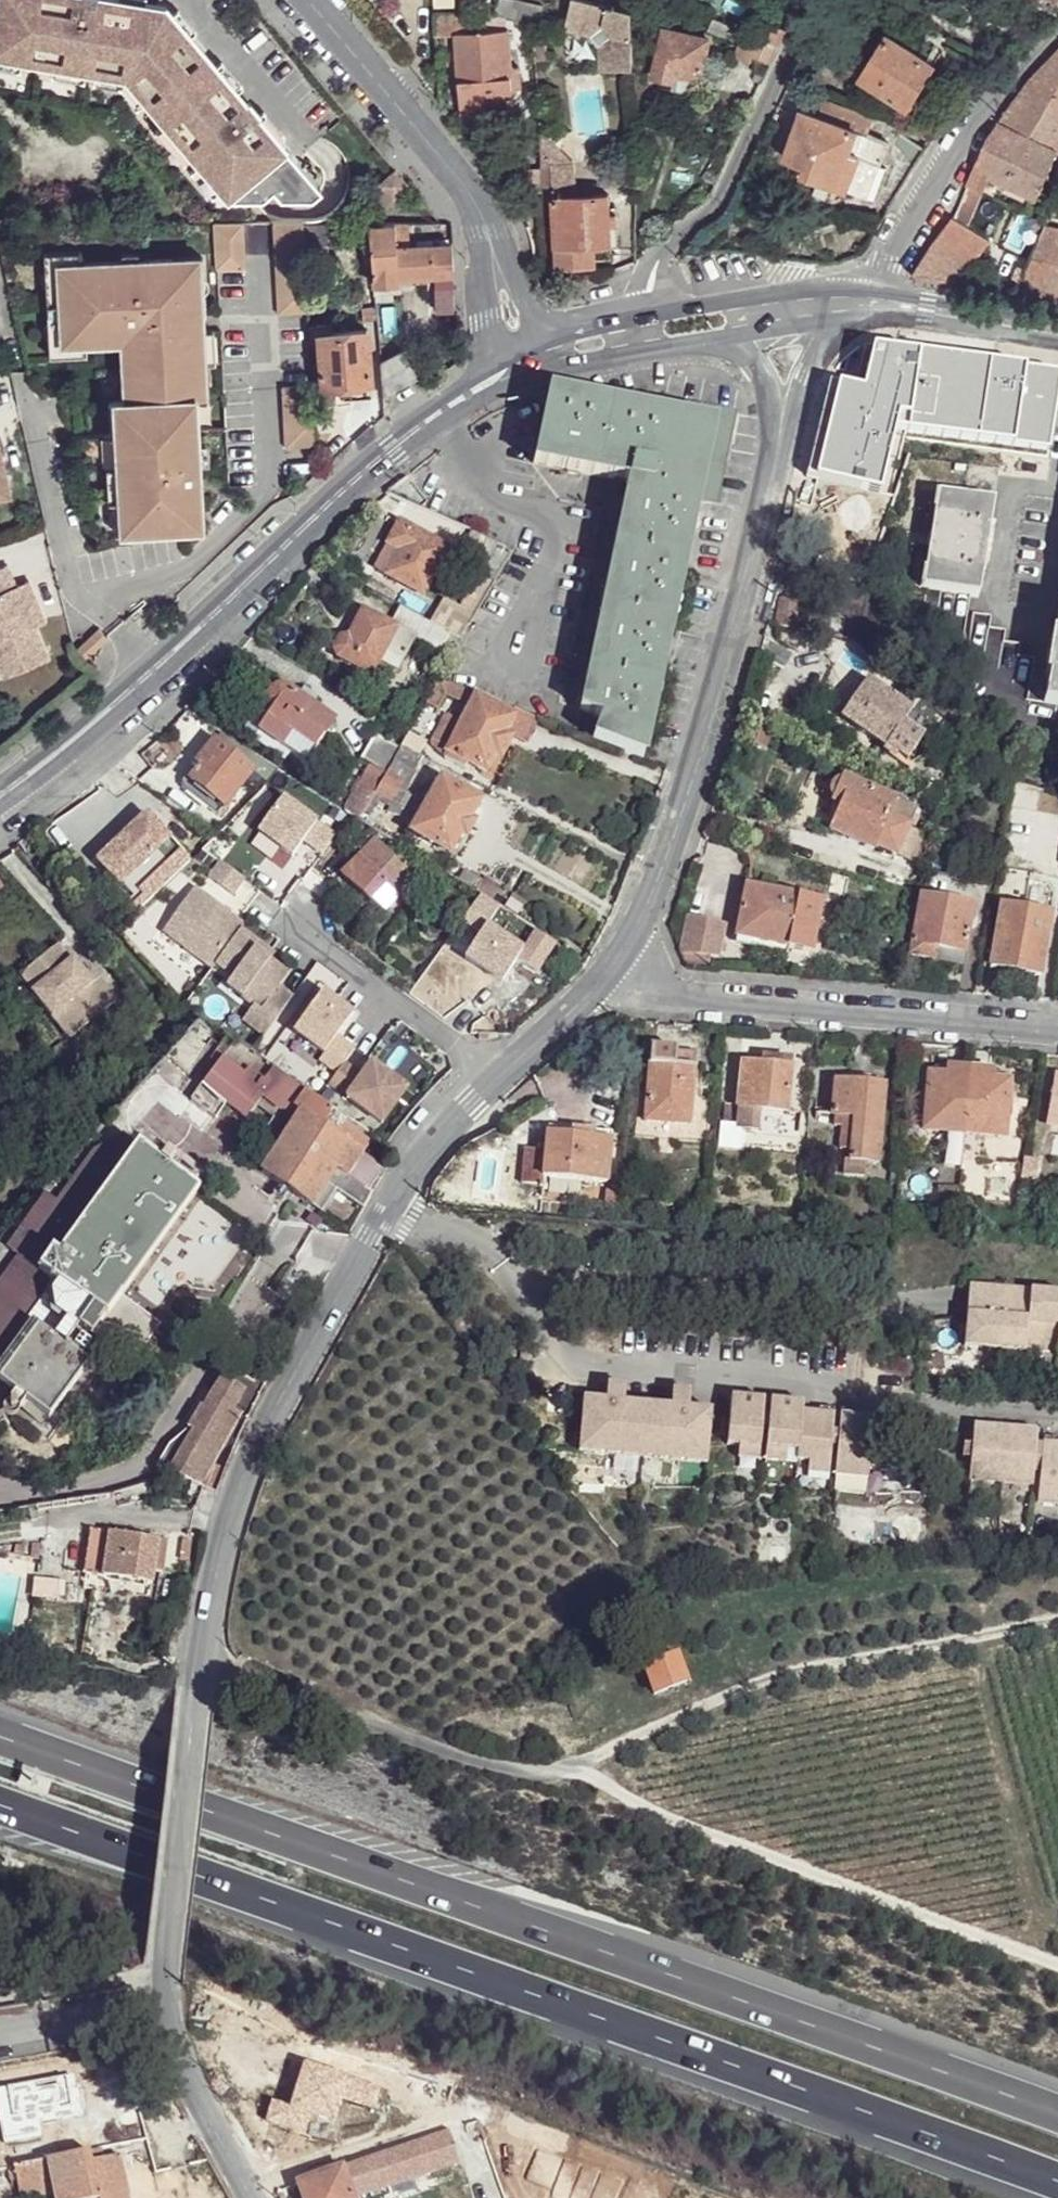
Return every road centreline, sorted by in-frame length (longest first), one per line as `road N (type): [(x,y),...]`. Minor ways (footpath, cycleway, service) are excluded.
road 1 (motorway): [(0,1804),(1057,2193)]
road 2 (motorway): [(1057,2113),(0,1734)]
road 3 (tertiary): [(399,1212),(267,1425),(242,1486),(196,1695),(162,1968),(168,2016),(249,2197)]
road 4 (residential): [(399,1212),(473,1240),(500,1268),(543,1349),(587,1375),(1057,1416)]
road 5 (secondary): [(518,364),(389,455),(213,623),(0,792)]
road 6 (tertiary): [(784,309),(787,402),(757,559),(706,751),(628,950)]
road 7 (residential): [(1057,1031),(705,1004),(662,988),(628,950)]
road 8 (tertiary): [(518,364),(489,230),(470,192),(302,0)]
road 9 (residential): [(815,0),(719,202),(655,269),(651,330)]
road 10 (residential): [(1057,33),(976,116),(870,299)]
road 11 (residential): [(499,1074),(291,922)]
road 12 (secondary): [(1057,329),(870,299)]
road 13 (tertiary): [(628,950),(499,1074)]
road 14 (tertiary): [(499,1074),(465,1108),(399,1212)]
road 15 (secondary): [(651,330),(518,364)]
road 16 (secondary): [(784,309),(651,330)]

